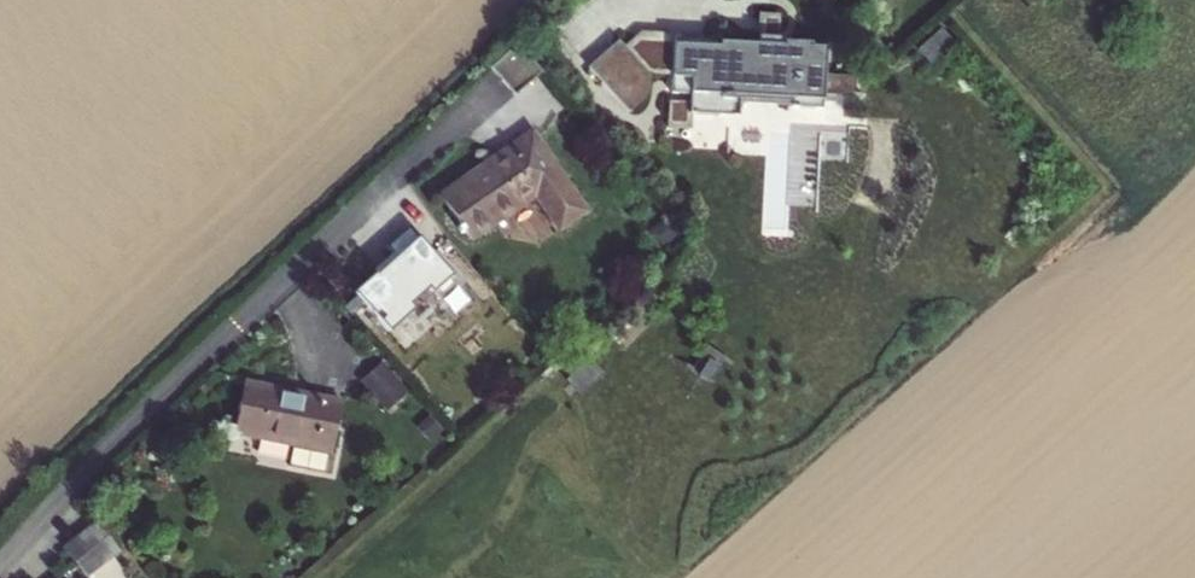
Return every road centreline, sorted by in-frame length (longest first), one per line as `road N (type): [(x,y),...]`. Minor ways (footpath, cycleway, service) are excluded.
road 1 (unclassified): [(0,562),(207,347),(453,121)]

